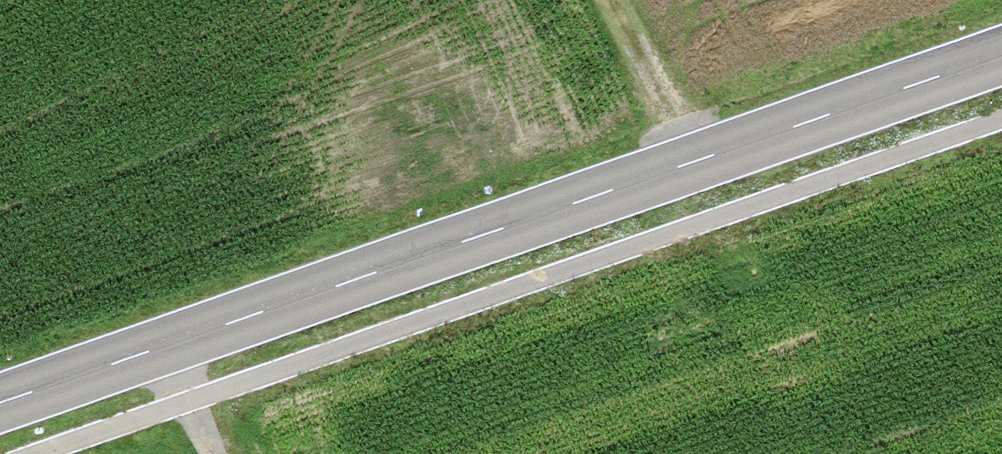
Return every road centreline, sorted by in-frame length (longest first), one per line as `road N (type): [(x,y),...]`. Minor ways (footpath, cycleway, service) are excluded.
road 1 (secondary): [(1001,56),(0,402)]
road 2 (track): [(607,0),(701,159)]

